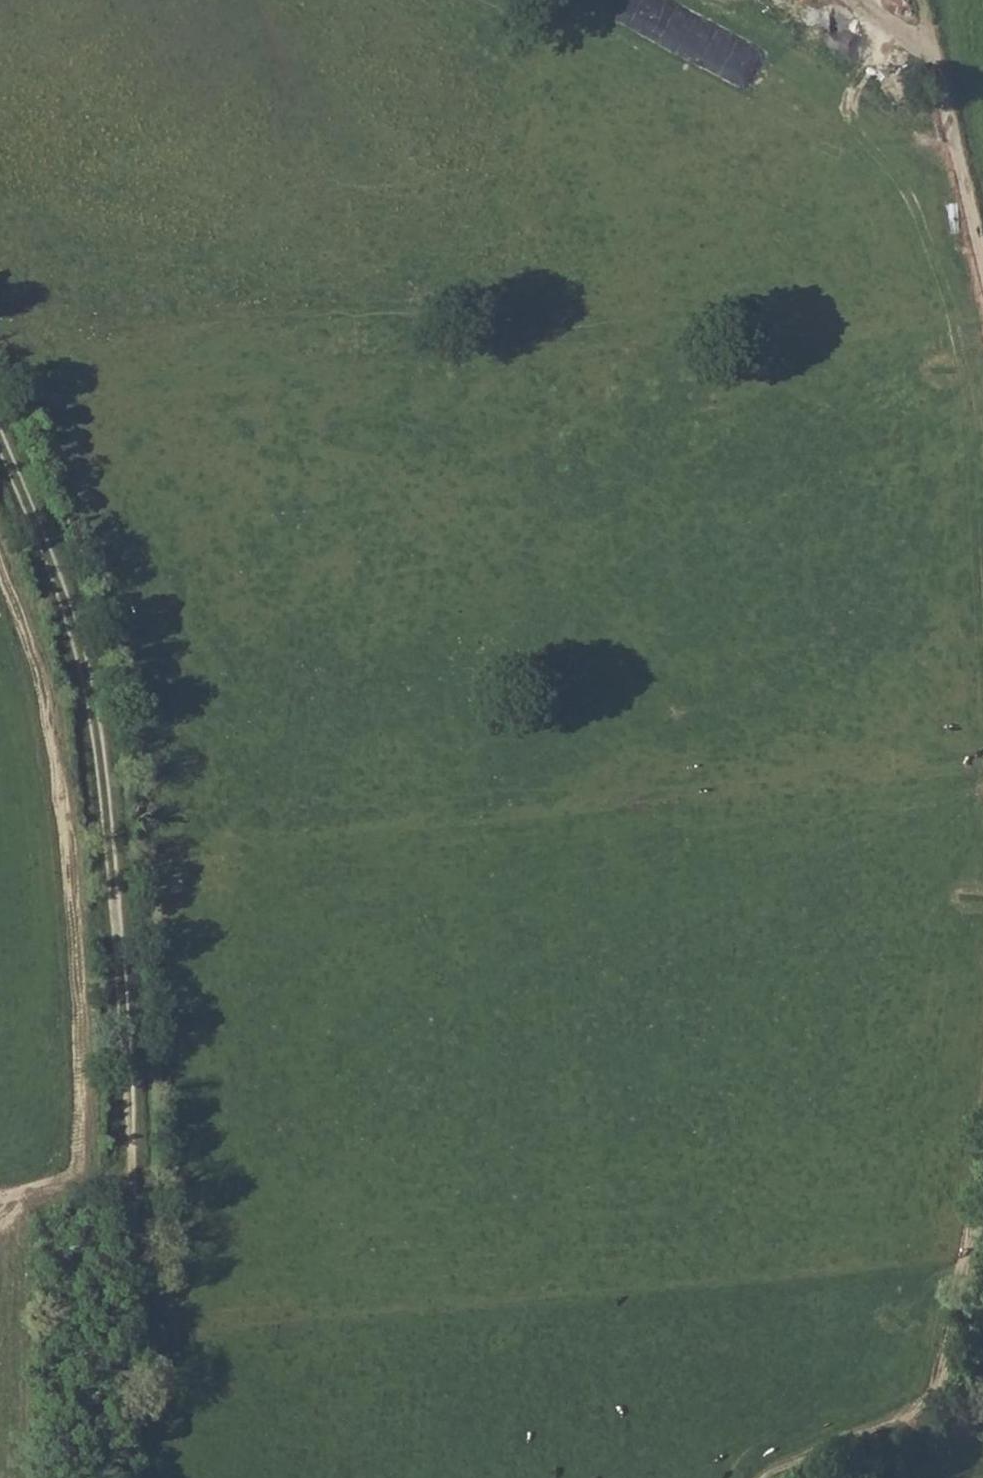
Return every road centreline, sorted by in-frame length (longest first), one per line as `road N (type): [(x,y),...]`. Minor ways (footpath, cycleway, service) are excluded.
road 1 (track): [(117,1477),(134,1316),(121,951),(78,646),(0,445)]
road 2 (track): [(918,0),(982,281)]
road 3 (track): [(982,1164),(927,1412)]

